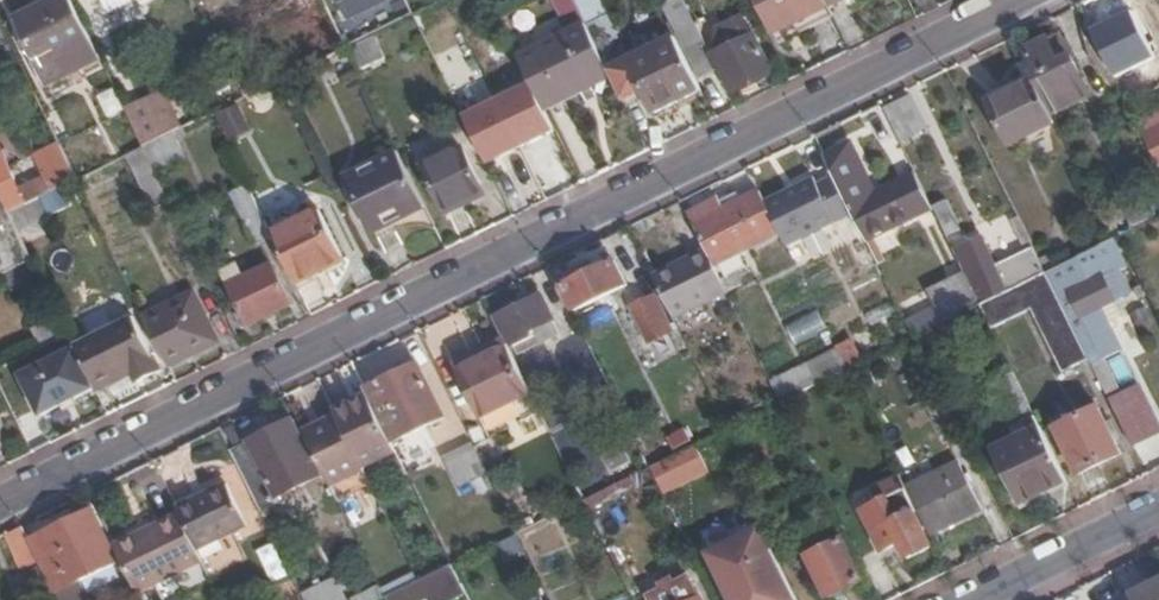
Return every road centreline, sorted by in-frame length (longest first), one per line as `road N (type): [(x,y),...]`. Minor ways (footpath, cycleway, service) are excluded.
road 1 (residential): [(0,501),(1019,0)]
road 2 (residential): [(1158,508),(973,599)]

